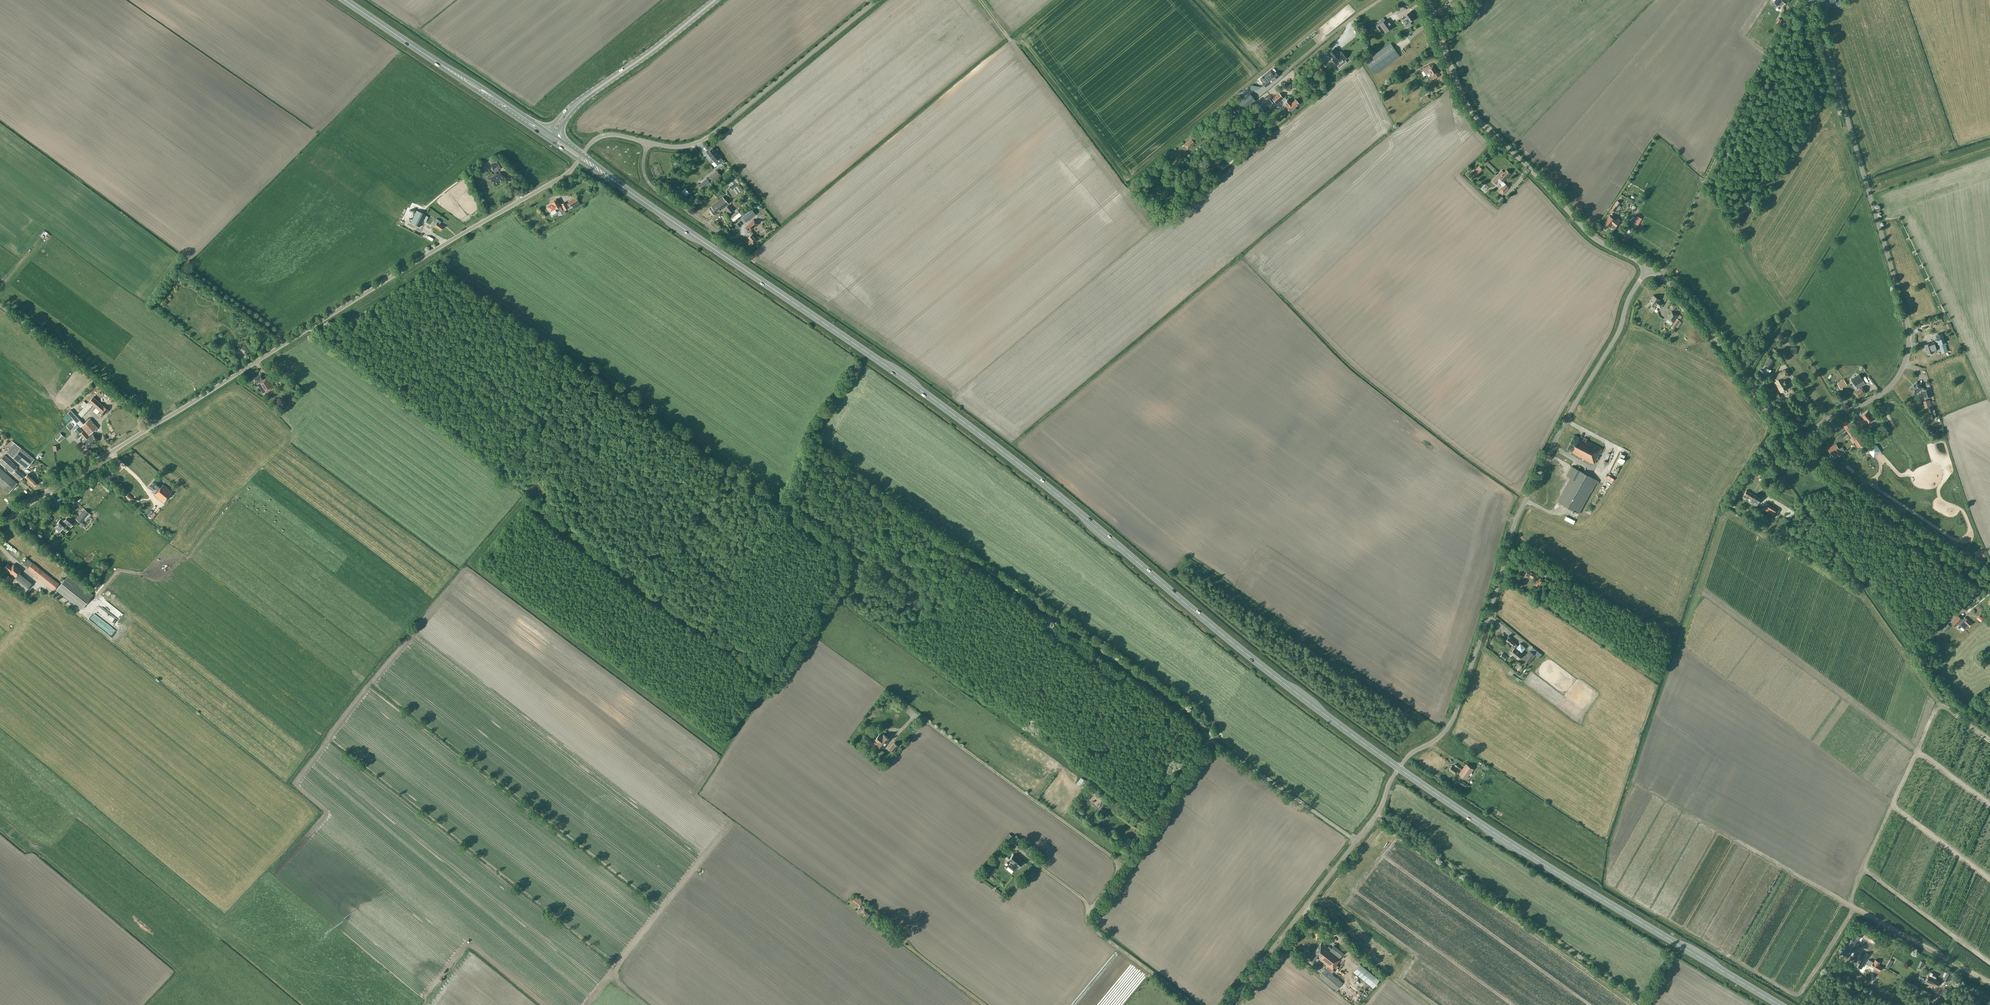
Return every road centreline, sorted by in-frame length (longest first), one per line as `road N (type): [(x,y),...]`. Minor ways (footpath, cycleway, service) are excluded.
road 1 (trunk): [(1399,768),(987,440),(628,191)]
road 2 (track): [(550,509),(545,515),(521,505),(472,563),(718,746),(766,691),(831,593)]
road 3 (track): [(831,593),(840,579),(831,542),(442,264),(400,283),(389,269)]
road 4 (unclassified): [(1399,768),(1452,720),(1517,516),(1649,269)]
road 5 (unclassified): [(1800,444),(1887,389),(1909,338),(1811,0)]
road 6 (unclassified): [(151,426),(561,178),(578,160)]
road 7 (trunk): [(1780,1004),(1399,768)]
road 8 (track): [(1148,820),(831,593)]
road 9 (track): [(1238,253),(1347,356),(1527,496)]
road 10 (unclassified): [(1649,269),(1589,233),(1474,114),(1427,0)]
road 11 (unclassified): [(647,142),(683,147),(707,139),(877,0)]
road 12 (unclassified): [(1800,444),(1699,316),(1649,269)]
road 13 (unclassified): [(1989,576),(1800,444)]
road 14 (unclassified): [(1229,1004),(1356,841)]
road 15 (track): [(1100,156),(980,0)]
road 16 (unclassified): [(151,426),(0,306)]
road 17 (track): [(275,349),(311,389),(314,411),(236,497)]
road 18 (track): [(236,497),(164,576),(118,570),(96,598)]
road 19 (unclassified): [(1203,747),(1210,739),(1356,841)]
road 20 (unclassified): [(0,523),(151,426)]
road 21 (tertiary): [(589,94),(715,0)]
road 22 (track): [(185,260),(180,266),(283,344)]
road 23 (trunk): [(438,63),(548,139)]
road 24 (trunk): [(548,131),(438,63)]
road 25 (unclassified): [(647,142),(649,183),(720,233)]

